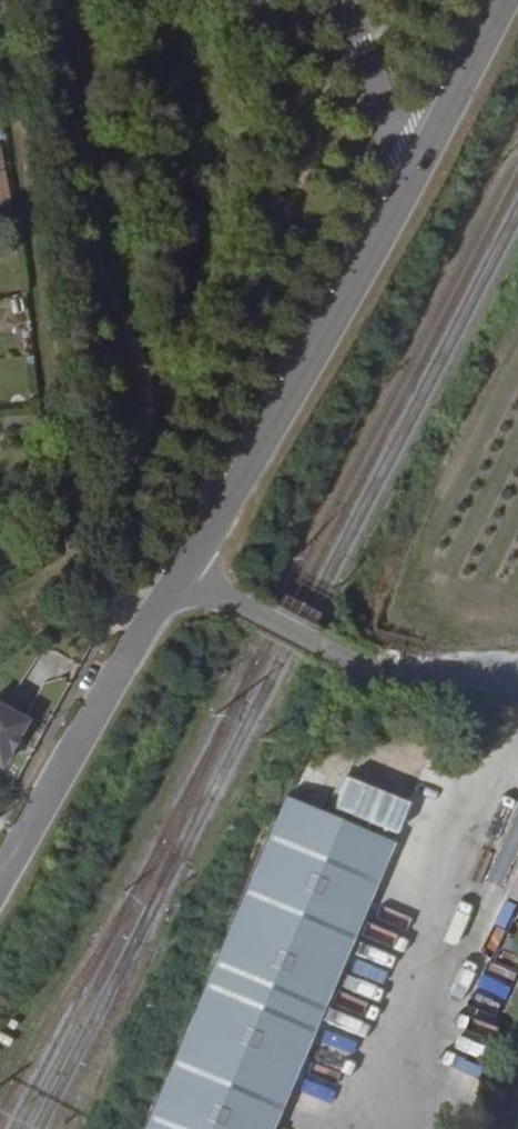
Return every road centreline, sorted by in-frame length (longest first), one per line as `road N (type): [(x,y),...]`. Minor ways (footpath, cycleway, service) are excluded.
road 1 (tertiary): [(507,0),(416,176),(0,875)]
road 2 (track): [(172,580),(365,667),(431,679),(517,673)]
road 3 (track): [(381,1128),(517,807)]

